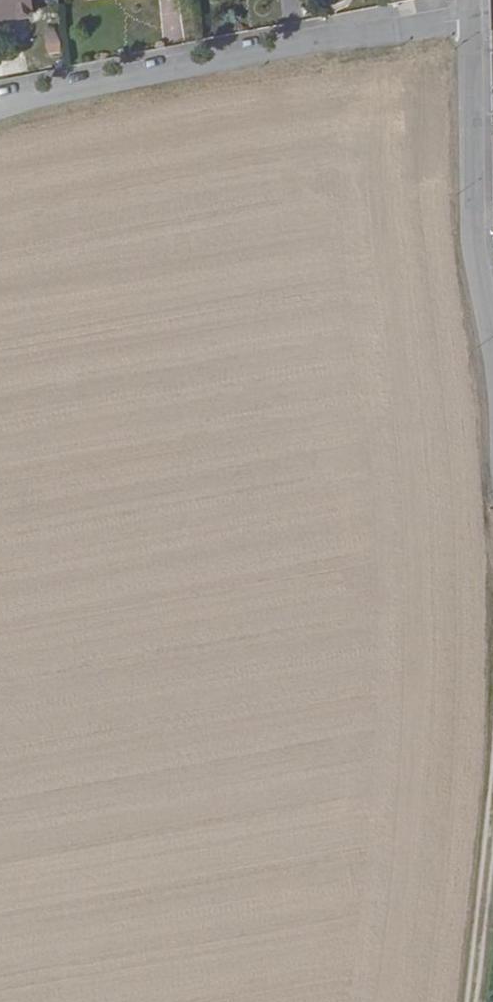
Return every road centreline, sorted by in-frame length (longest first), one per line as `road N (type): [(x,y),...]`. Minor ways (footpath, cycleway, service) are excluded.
road 1 (residential): [(0,105),(474,13)]
road 2 (residential): [(492,350),(473,236),(474,13)]
road 3 (residential): [(473,1001),(492,786)]

